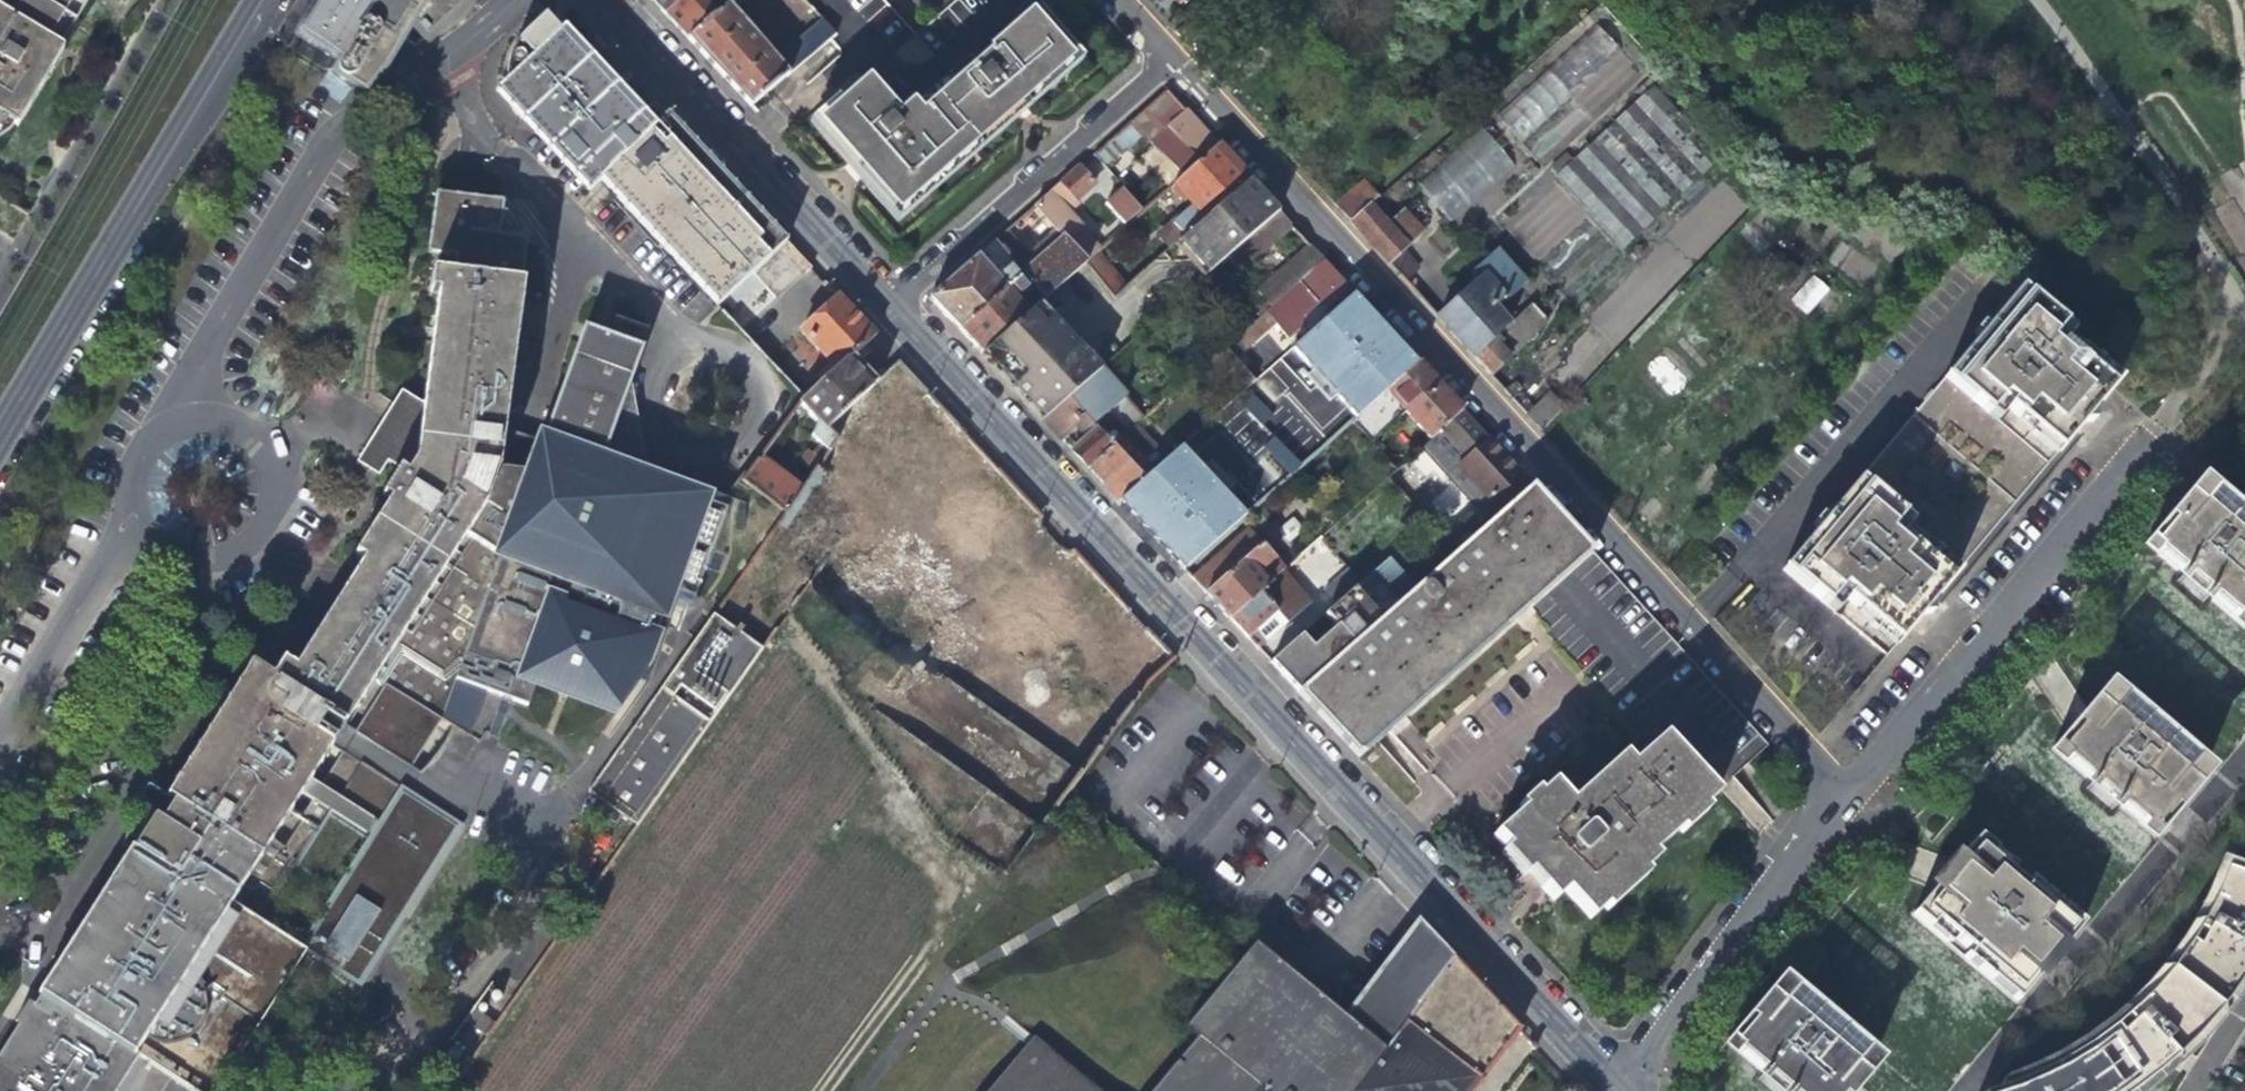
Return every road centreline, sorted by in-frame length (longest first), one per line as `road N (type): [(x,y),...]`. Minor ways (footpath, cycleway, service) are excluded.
road 1 (residential): [(1619,1090),(886,313)]
road 2 (residential): [(1856,813),(1170,63)]
road 3 (secondary): [(0,435),(264,0)]
road 4 (residential): [(1856,813),(2161,429)]
road 5 (residential): [(886,313),(592,0)]
road 6 (residential): [(886,313),(1170,63)]
road 7 (residential): [(1624,1090),(1856,813)]

